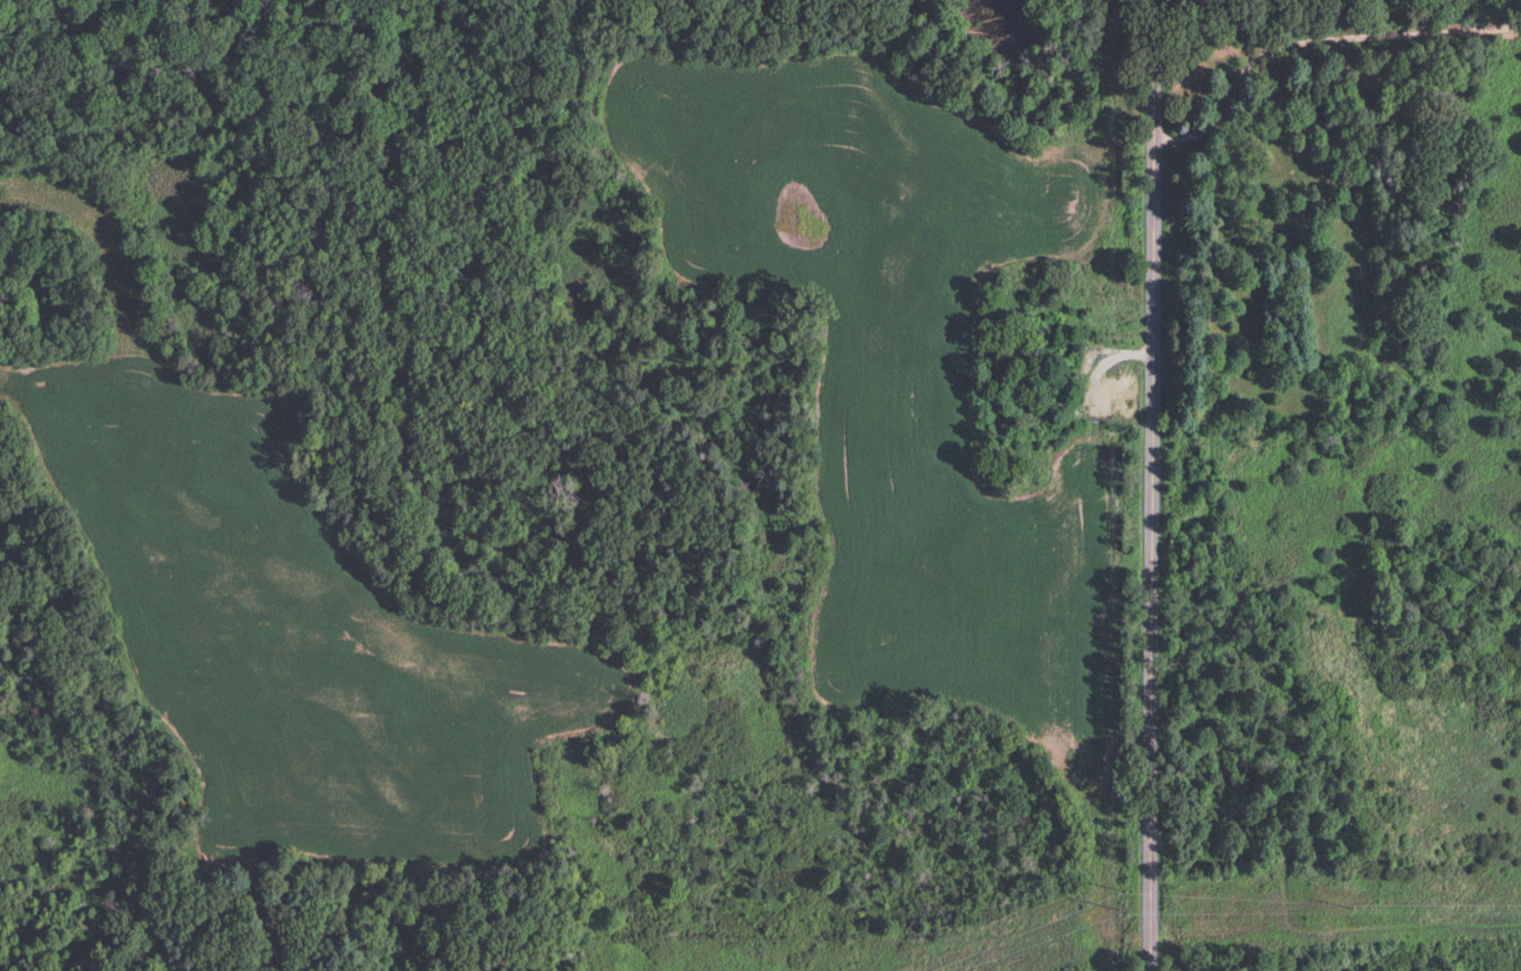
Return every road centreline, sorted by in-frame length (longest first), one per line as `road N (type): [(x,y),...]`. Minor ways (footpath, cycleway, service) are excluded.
road 1 (residential): [(1150,0),(1150,970)]

